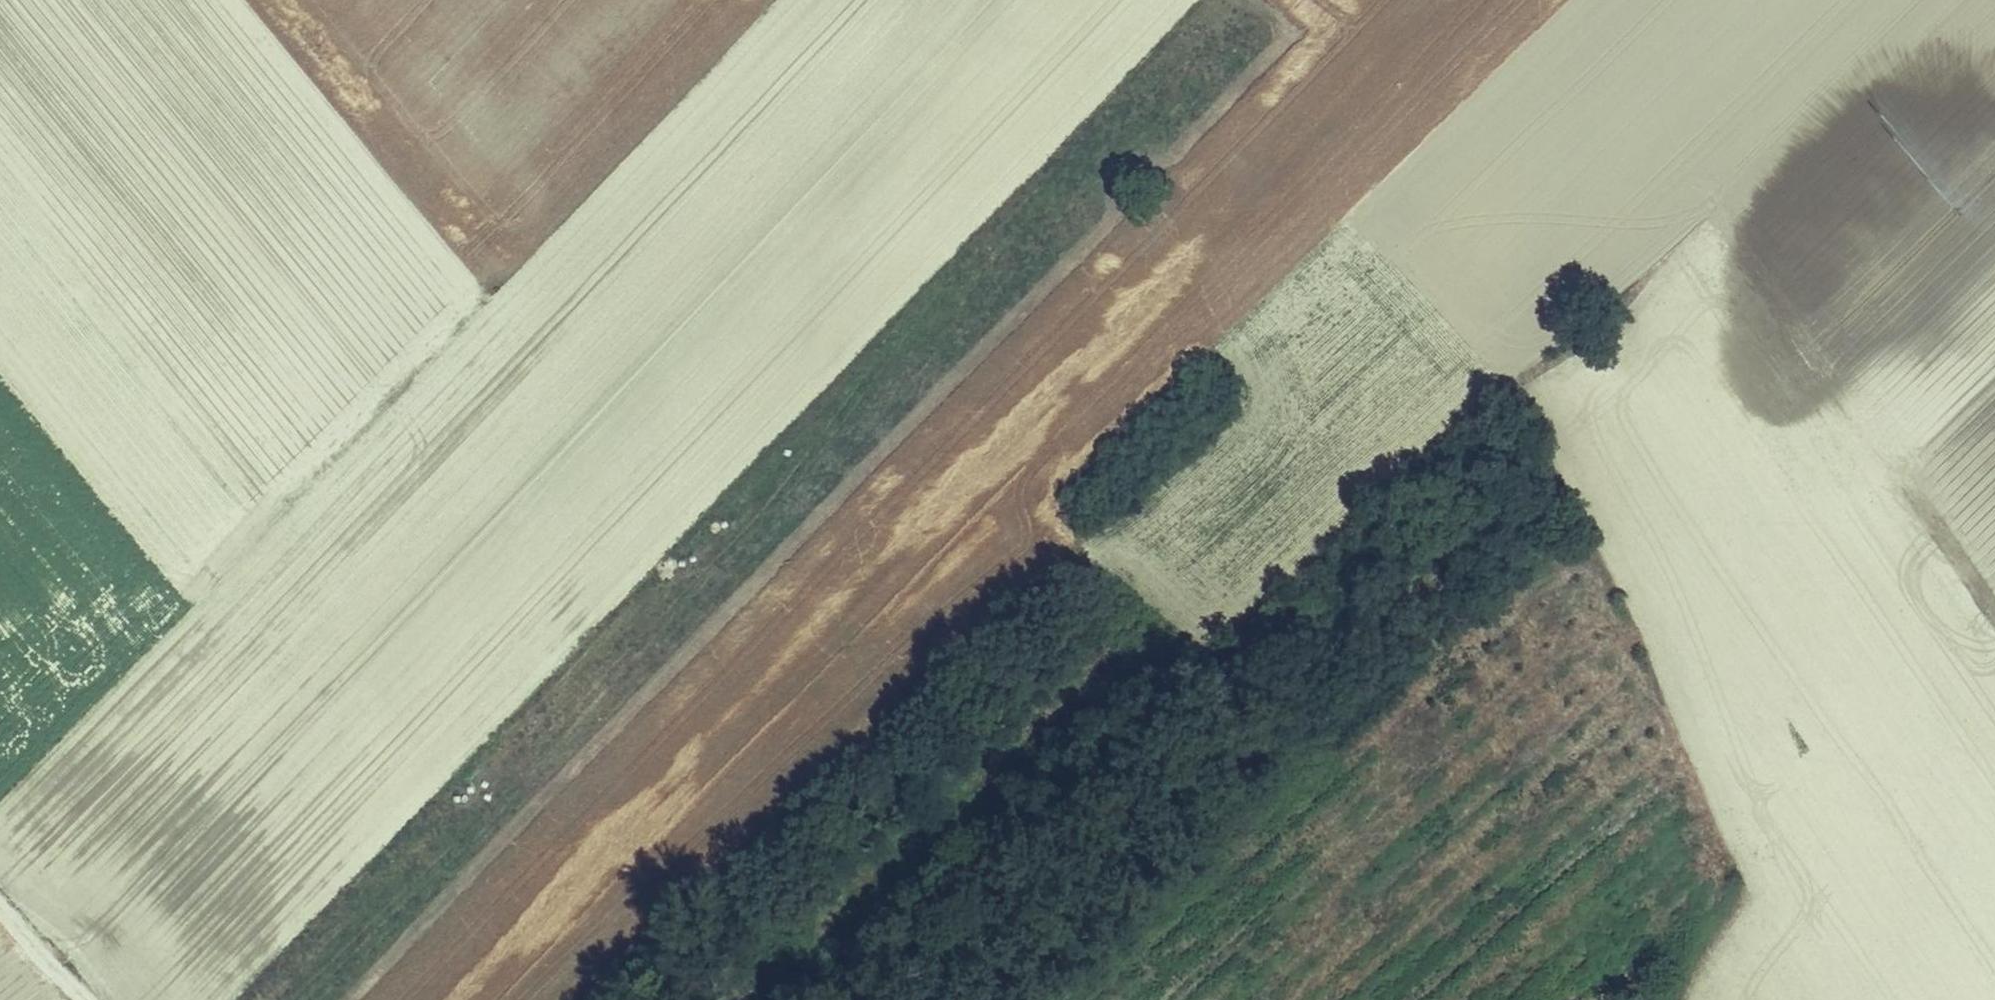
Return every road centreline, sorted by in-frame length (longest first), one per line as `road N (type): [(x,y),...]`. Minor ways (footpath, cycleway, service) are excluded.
road 1 (track): [(91,999),(0,901)]

